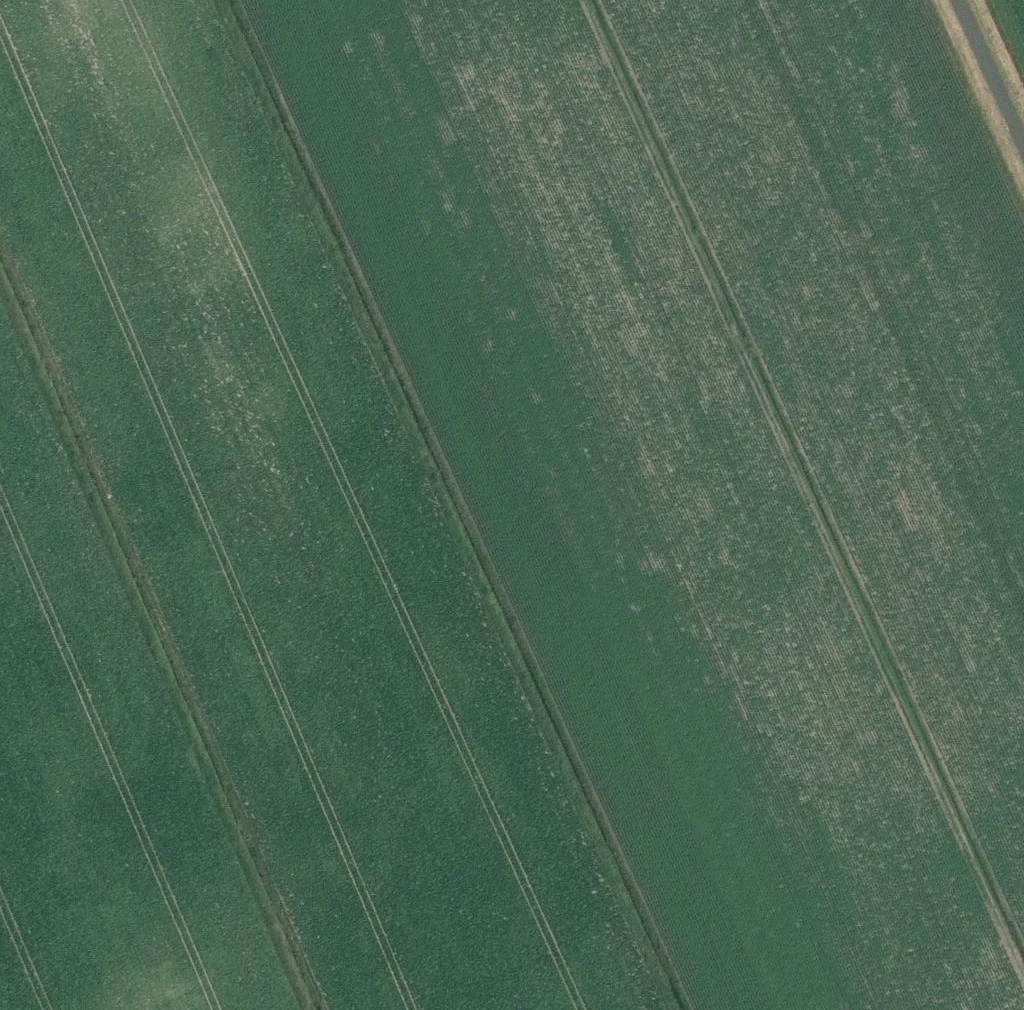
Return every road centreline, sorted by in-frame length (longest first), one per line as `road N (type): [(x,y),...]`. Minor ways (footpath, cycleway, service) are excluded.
road 1 (unclassified): [(1023,145),(959,0)]

